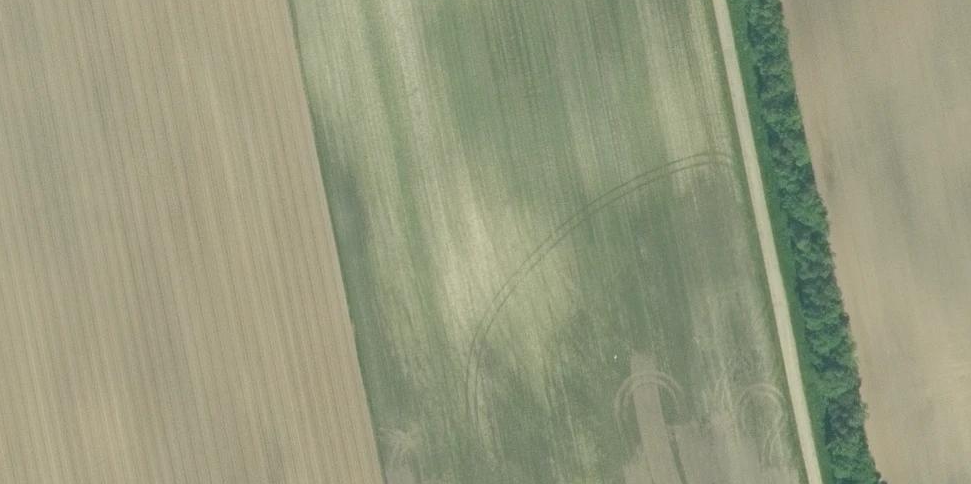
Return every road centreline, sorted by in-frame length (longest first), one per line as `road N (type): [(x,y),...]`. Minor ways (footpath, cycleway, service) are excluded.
road 1 (track): [(724,0),(823,483)]

